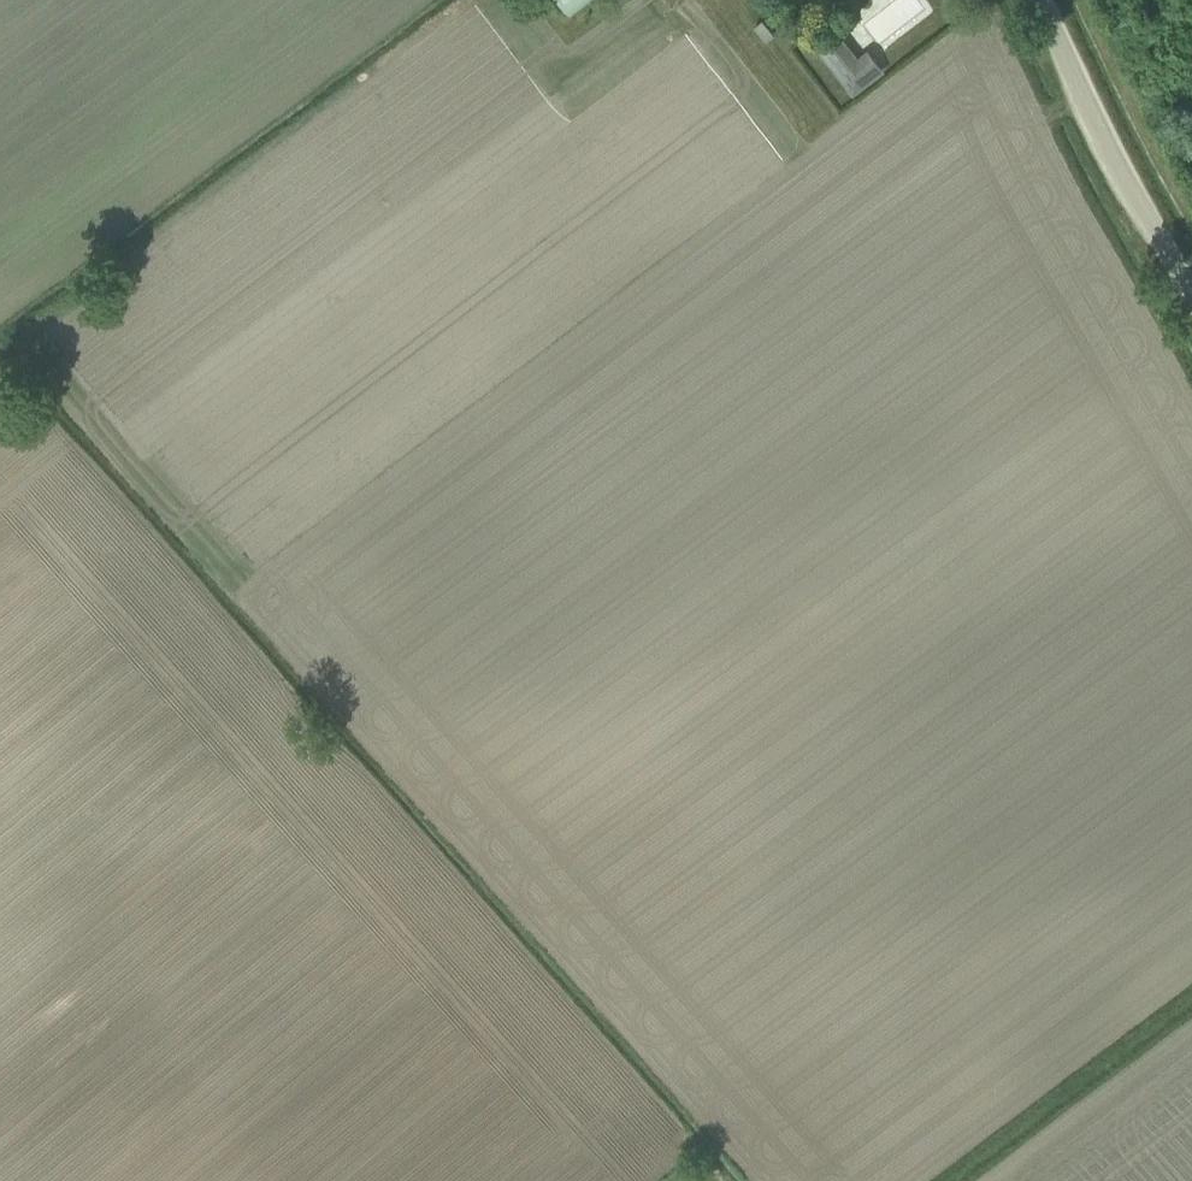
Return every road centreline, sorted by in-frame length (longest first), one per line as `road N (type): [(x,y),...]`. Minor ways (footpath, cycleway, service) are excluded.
road 1 (unclassified): [(1191,300),(1038,0)]

